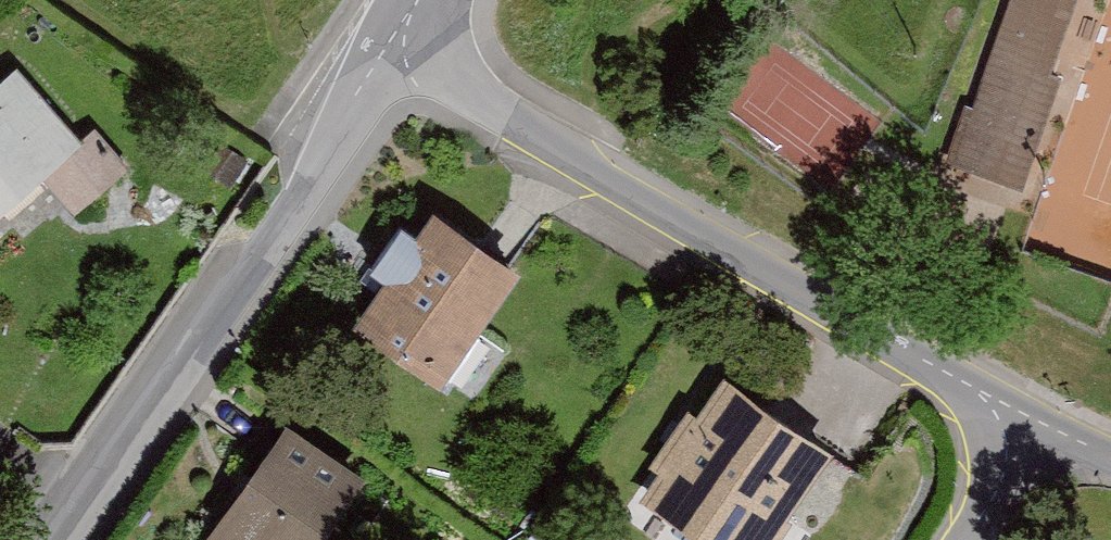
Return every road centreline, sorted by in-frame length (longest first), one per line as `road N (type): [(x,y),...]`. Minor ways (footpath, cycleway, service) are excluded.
road 1 (residential): [(1044,423),(753,261),(398,45)]
road 2 (residential): [(398,45),(281,227),(60,539)]
road 3 (residential): [(1044,423),(966,539)]

